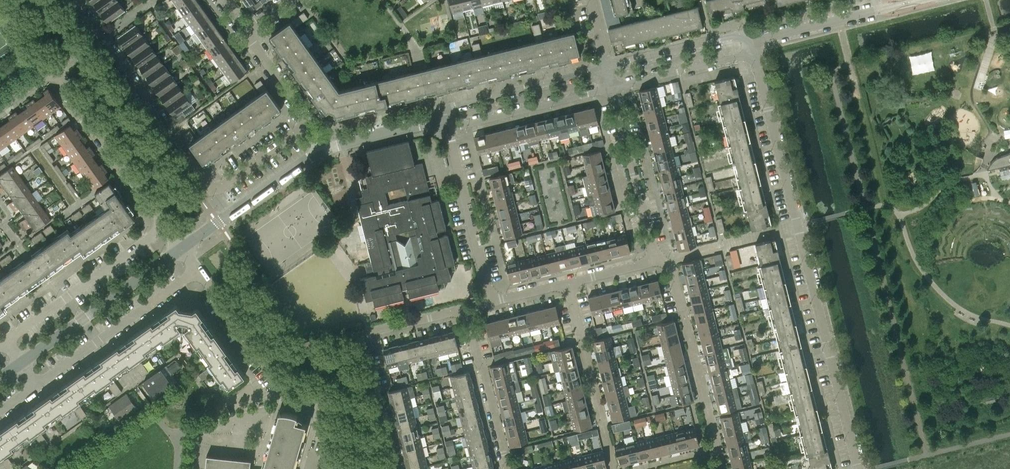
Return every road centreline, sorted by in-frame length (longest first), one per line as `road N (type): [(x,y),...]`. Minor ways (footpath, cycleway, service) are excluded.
road 1 (tertiary): [(857,468),(752,43)]
road 2 (residential): [(310,126),(212,190),(103,36)]
road 3 (residential): [(394,468),(360,336),(464,309)]
road 4 (tertiary): [(21,364),(183,248)]
road 5 (residential): [(37,385),(198,269)]
road 6 (residential): [(6,342),(167,226)]
road 7 (residential): [(167,226),(55,70)]
road 8 (residential): [(491,303),(445,119)]
road 9 (residential): [(656,261),(613,89)]
road 10 (tertiary): [(608,67),(467,104),(445,119)]
road 11 (tertiary): [(445,119),(470,122),(613,89)]
road 12 (tertiary): [(183,248),(324,151)]
road 13 (residential): [(507,468),(464,309)]
road 14 (tertiary): [(752,43),(729,35),(608,67)]
road 15 (tertiary): [(613,89),(740,56),(752,43)]
road 16 (residential): [(281,382),(198,269)]
road 17 (residential): [(878,10),(752,43)]
road 18 (tertiary): [(324,151),(445,119)]

